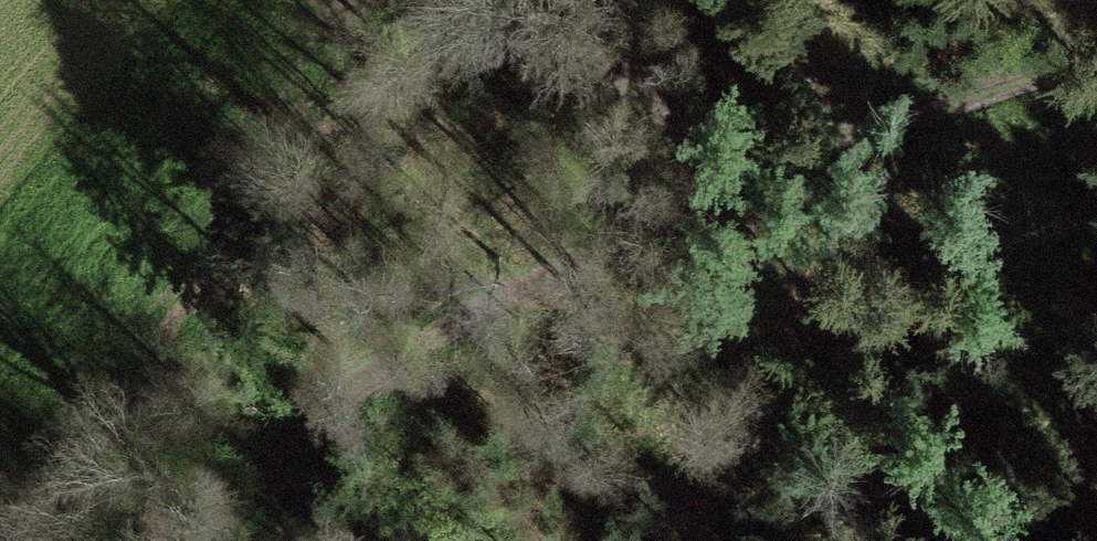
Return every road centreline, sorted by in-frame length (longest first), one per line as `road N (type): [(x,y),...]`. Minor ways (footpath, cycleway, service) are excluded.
road 1 (track): [(211,540),(315,415),(394,350),(1096,56)]
road 2 (track): [(646,241),(364,0)]

